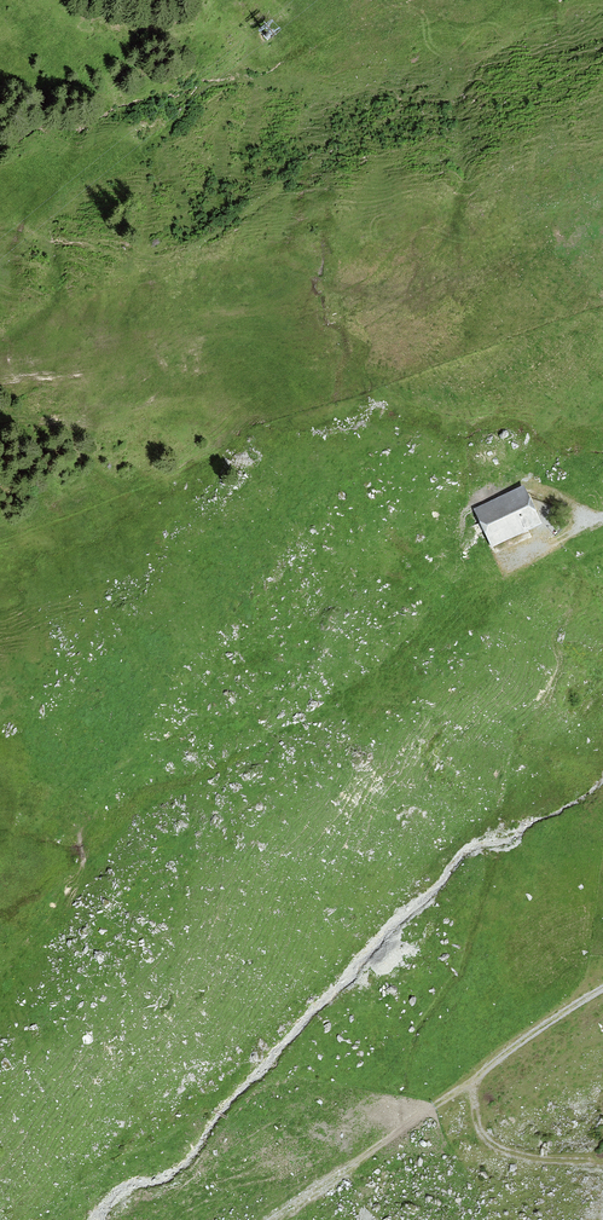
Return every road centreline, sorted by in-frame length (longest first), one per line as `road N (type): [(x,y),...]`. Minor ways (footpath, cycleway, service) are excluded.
road 1 (track): [(420,1116),(402,1093),(405,1066),(432,1005),(459,972),(509,802),(516,742),(566,666),(555,636),(578,576),(570,565),(526,567),(519,555),(602,514)]
road 2 (track): [(602,986),(273,1219)]
road 3 (track): [(602,1160),(496,1149),(477,1102),(484,1070)]
road 4 (track): [(483,498),(517,478),(531,480),(577,514),(602,514)]

